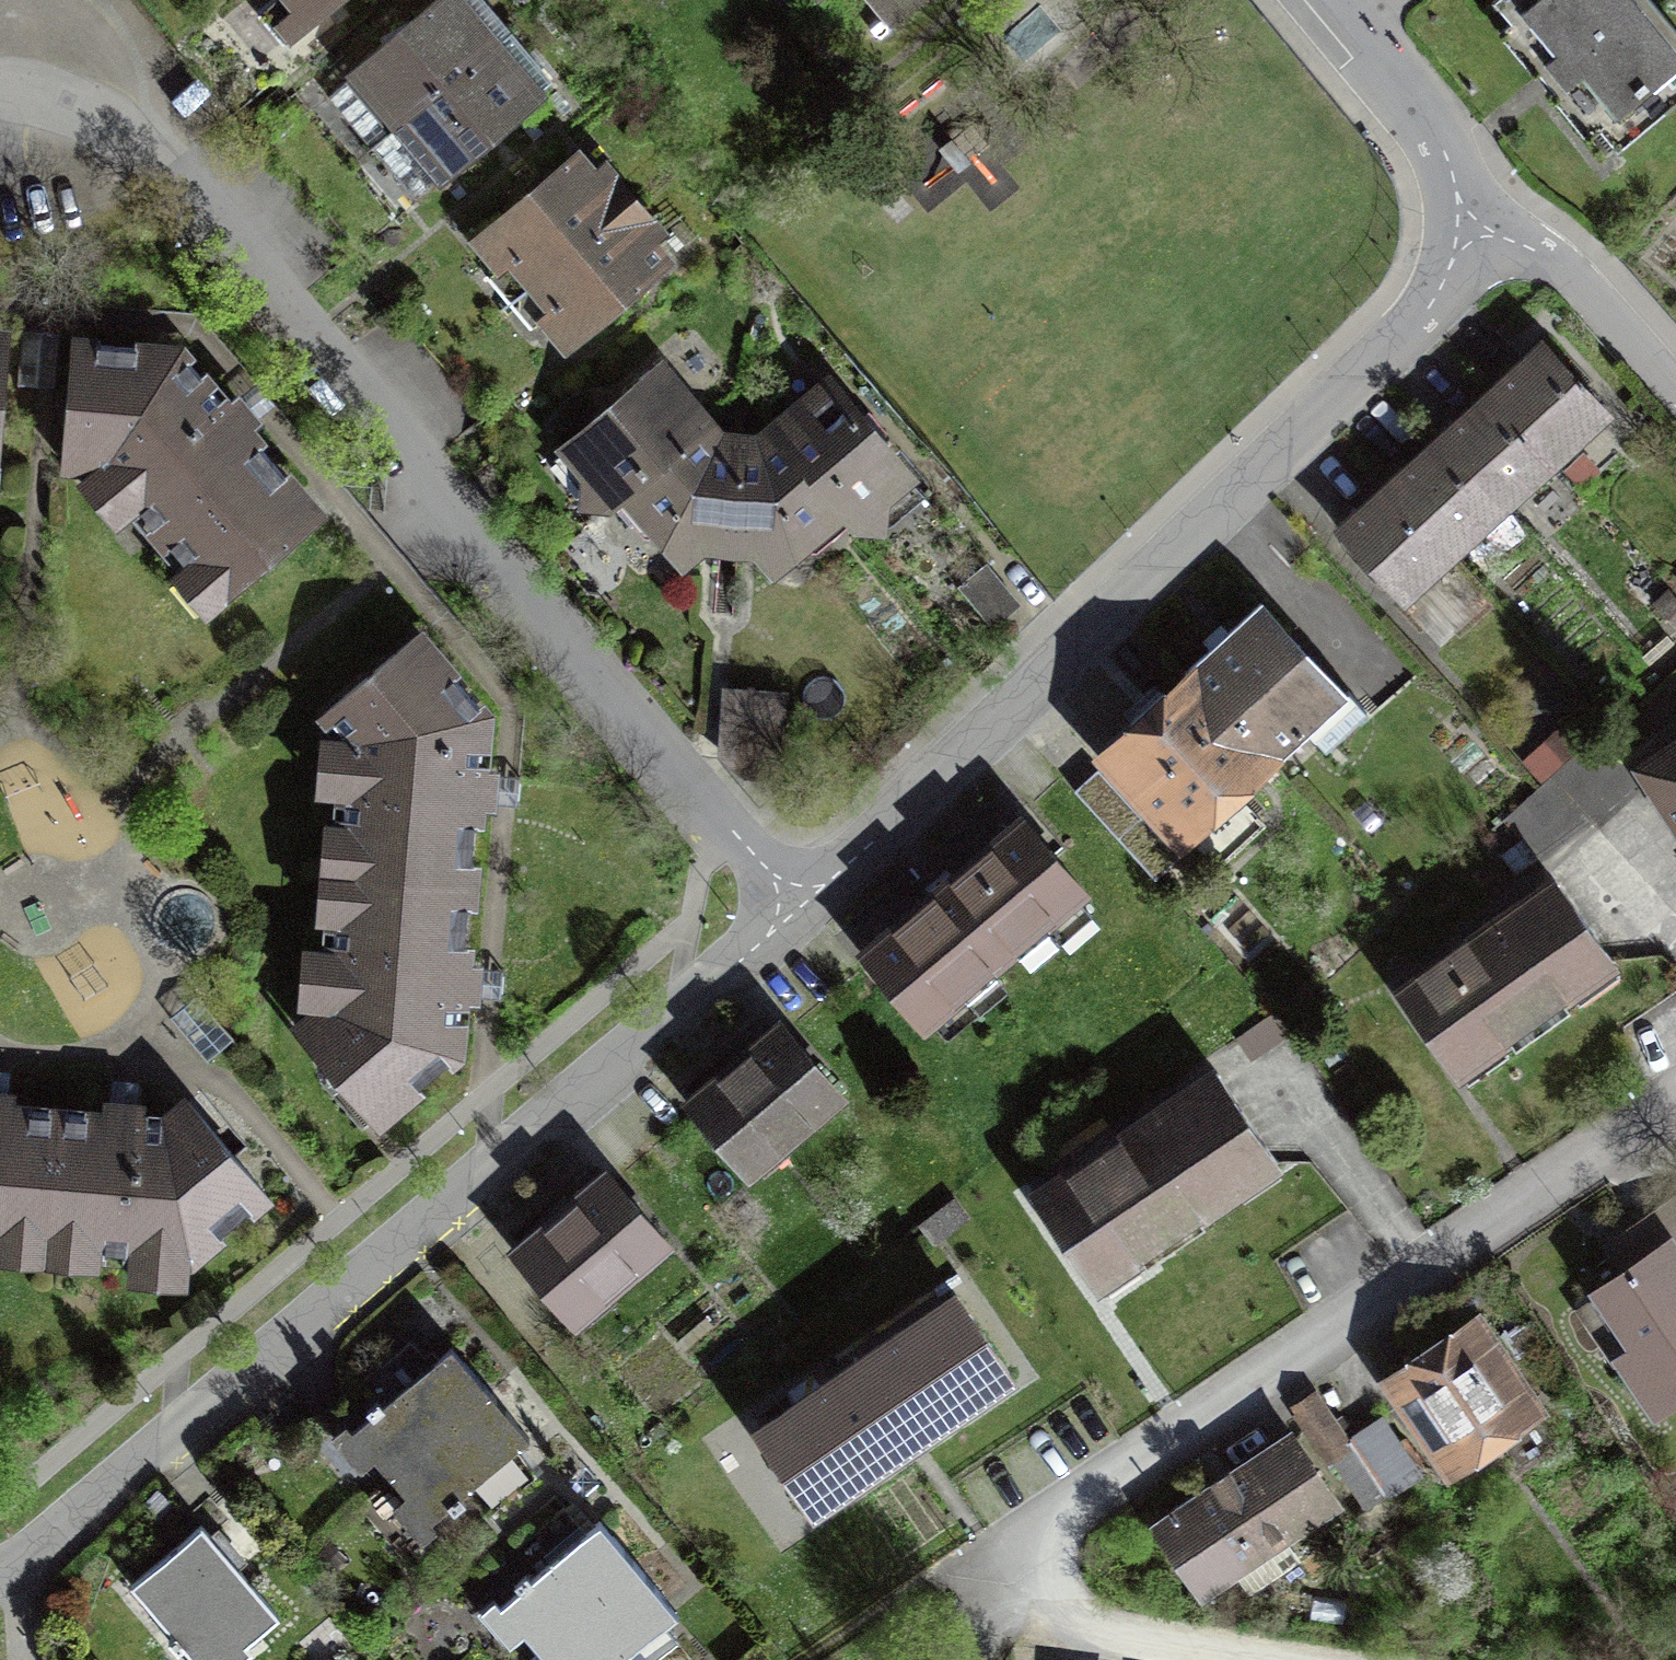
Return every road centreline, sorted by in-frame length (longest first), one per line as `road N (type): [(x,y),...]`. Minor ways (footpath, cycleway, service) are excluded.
road 1 (residential): [(795,915),(178,168),(100,117),(0,91)]
road 2 (residential): [(795,915),(19,1566)]
road 3 (residential): [(1505,239),(795,915)]
road 4 (residential): [(1675,1097),(1059,1515),(1028,1555),(1027,1573)]
road 5 (residential): [(1330,0),(1422,111),(1459,186),(1505,239)]
road 6 (residential): [(1235,1659),(1071,1628),(1048,1613),(1027,1573)]
road 7 (residential): [(1505,239),(1566,272),(1675,395)]

